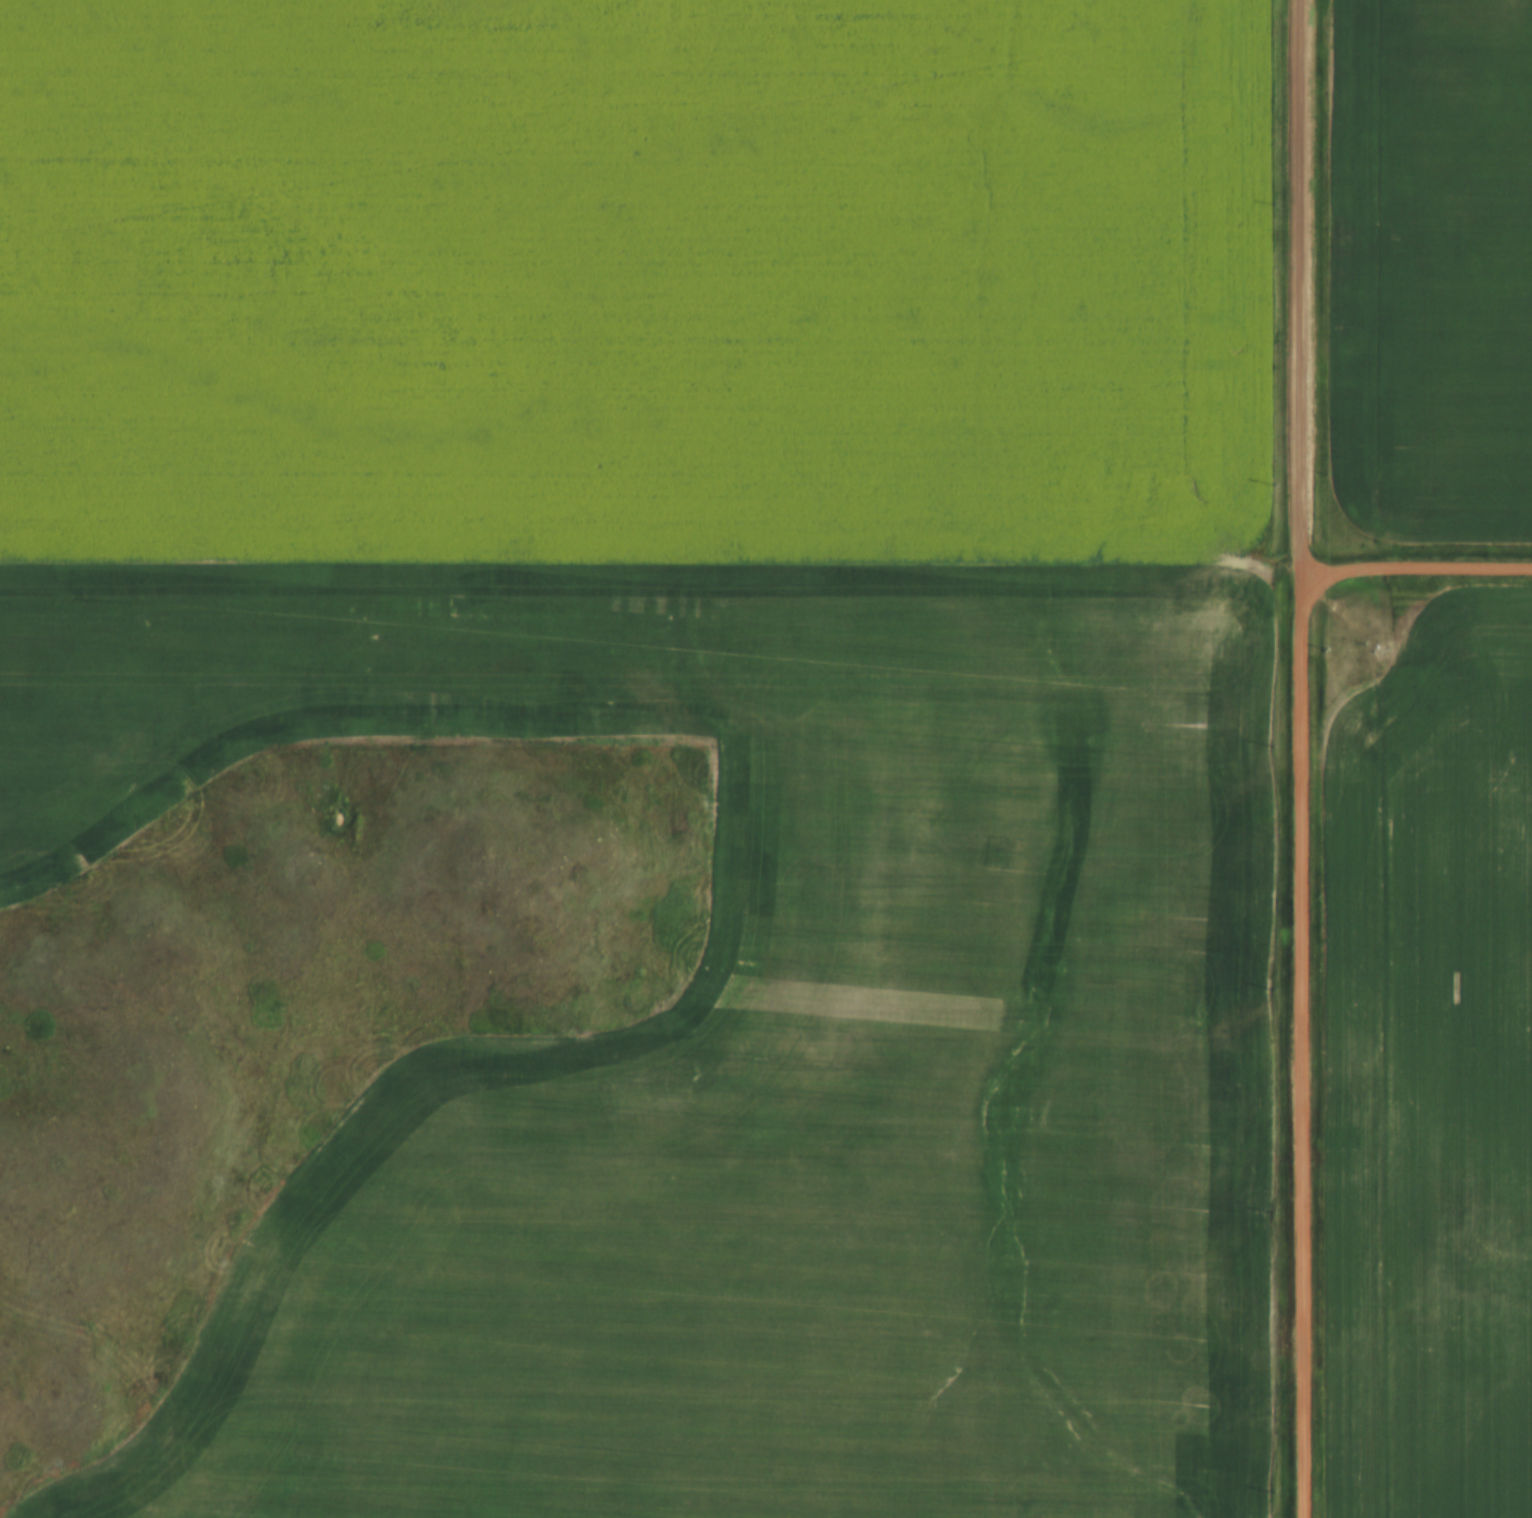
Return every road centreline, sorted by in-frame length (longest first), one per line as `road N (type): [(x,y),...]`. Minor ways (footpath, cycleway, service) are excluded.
road 1 (residential): [(1300,0),(1300,1517)]
road 2 (track): [(0,548),(710,546),(1298,567)]
road 3 (residential): [(1298,567),(1531,568)]

